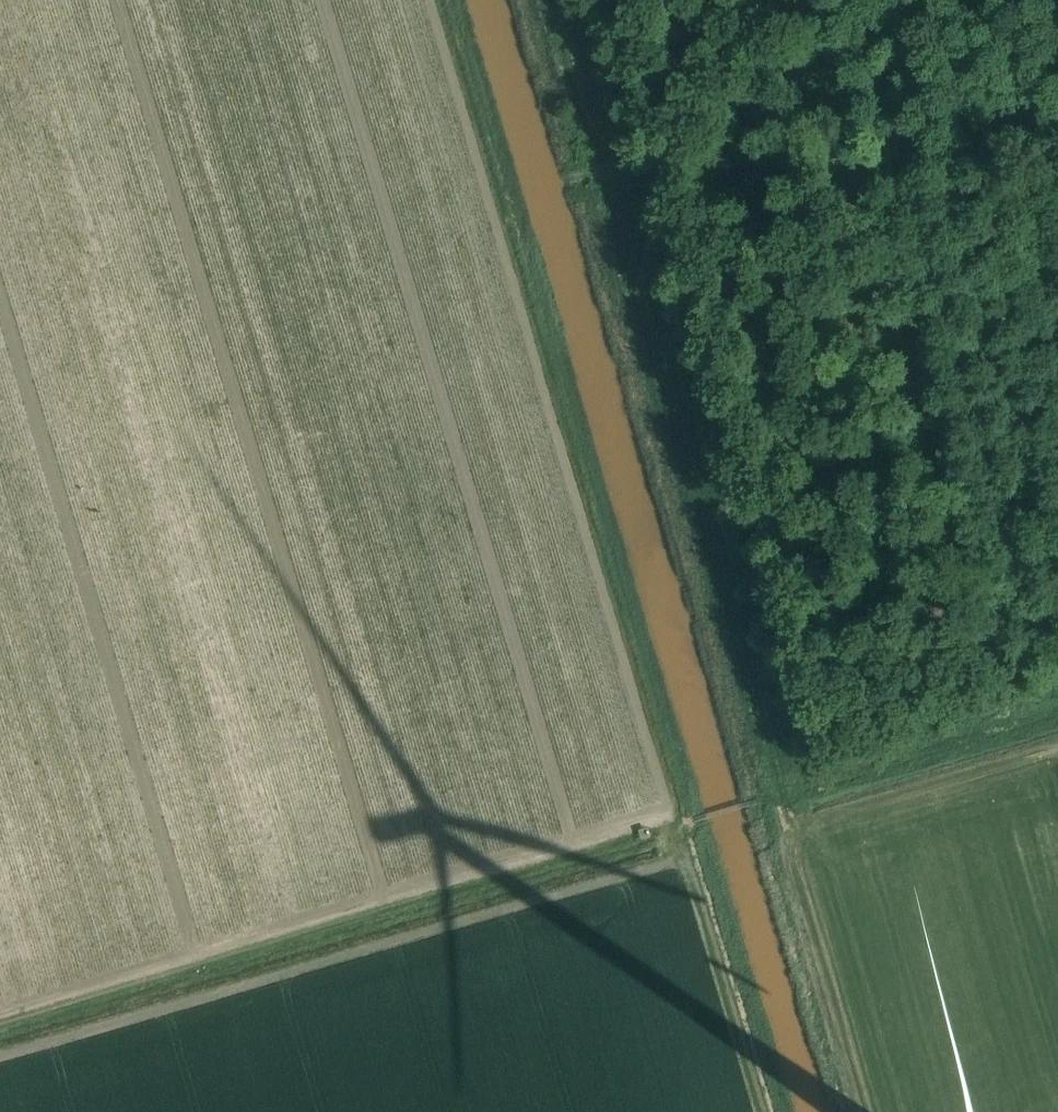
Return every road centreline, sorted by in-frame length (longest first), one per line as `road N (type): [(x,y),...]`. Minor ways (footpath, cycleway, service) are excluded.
road 1 (track): [(609,172),(620,233),(784,792),(1057,713)]
road 2 (track): [(811,173),(609,172),(555,0)]

